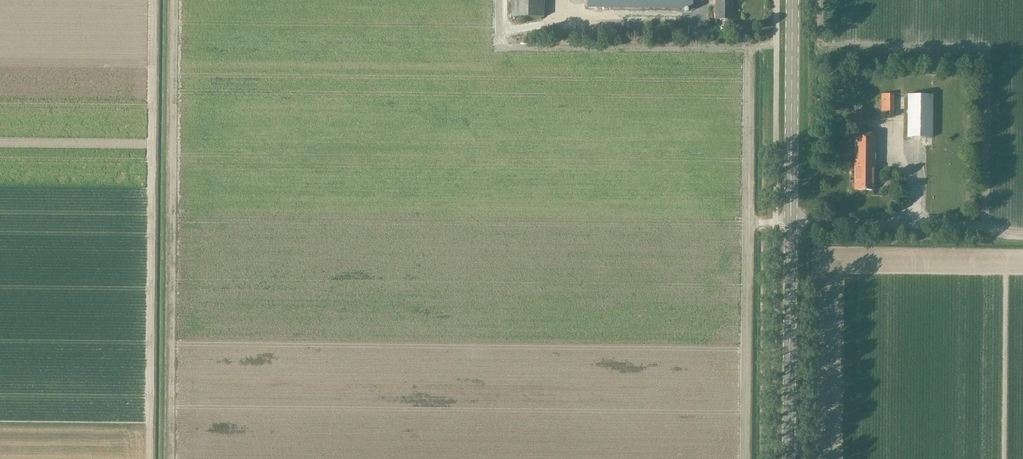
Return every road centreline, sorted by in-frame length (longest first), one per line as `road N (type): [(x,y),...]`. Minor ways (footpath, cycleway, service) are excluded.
road 1 (secondary): [(788,458),(792,0)]

